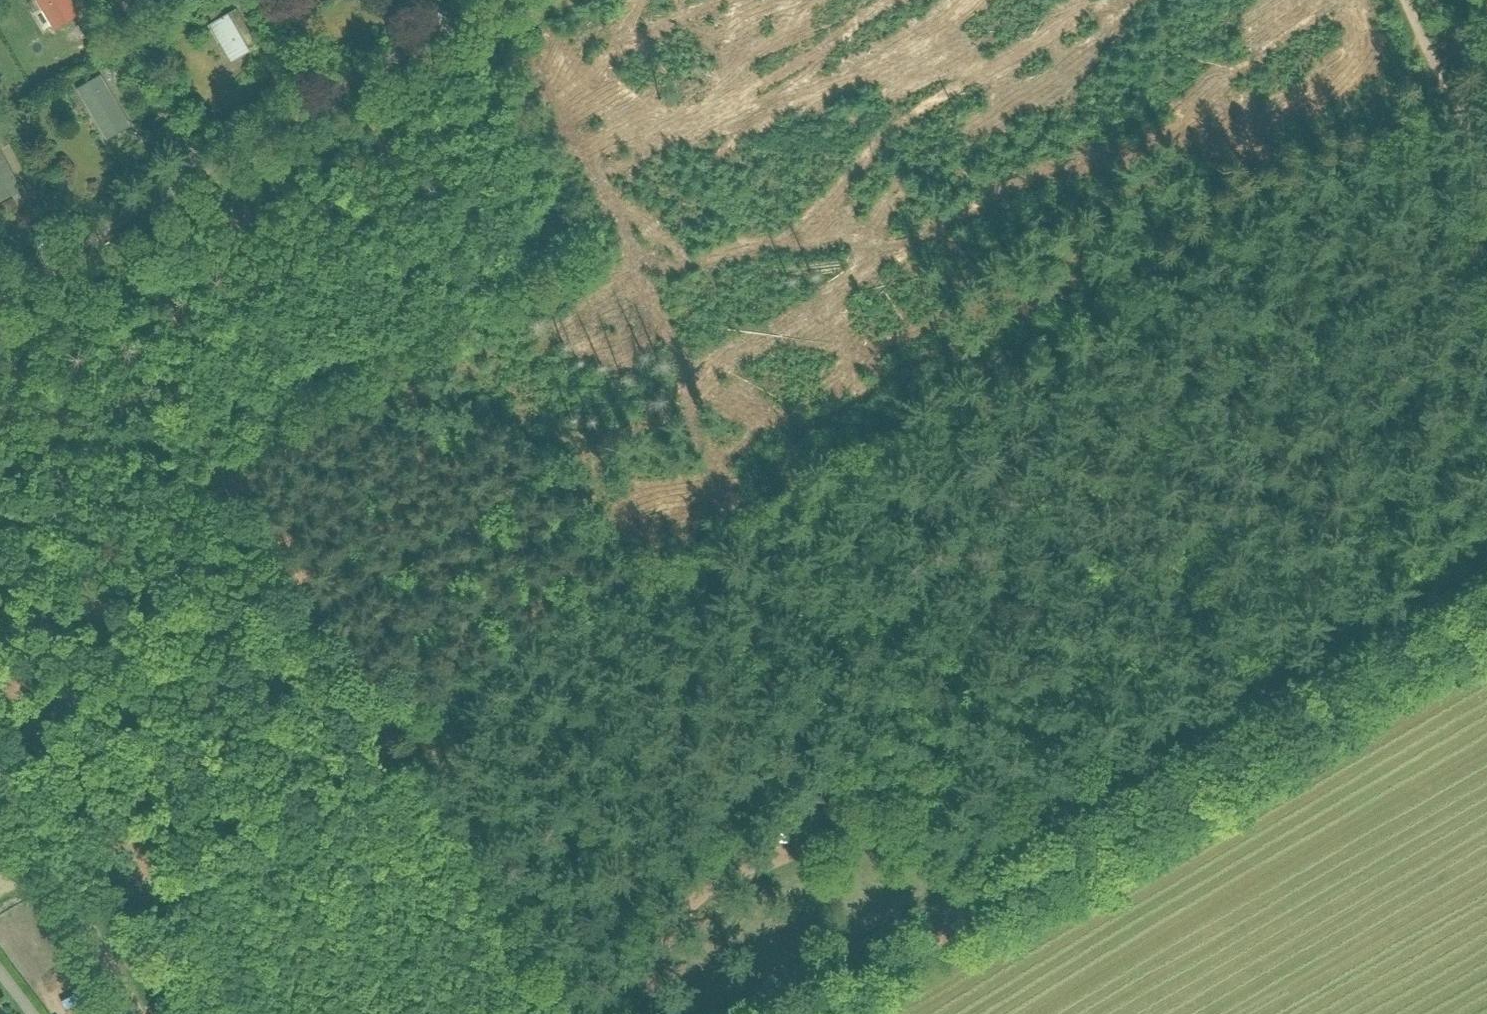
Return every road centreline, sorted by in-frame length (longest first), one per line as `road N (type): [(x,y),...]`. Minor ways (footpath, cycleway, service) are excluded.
road 1 (track): [(953,925),(1486,609)]
road 2 (residential): [(0,291),(487,0)]
road 3 (track): [(887,804),(863,803),(723,890),(686,927),(644,1013)]
road 4 (tertiary): [(133,1013),(0,771)]
road 5 (track): [(807,1013),(953,925)]
road 6 (track): [(953,925),(922,821),(887,804)]

